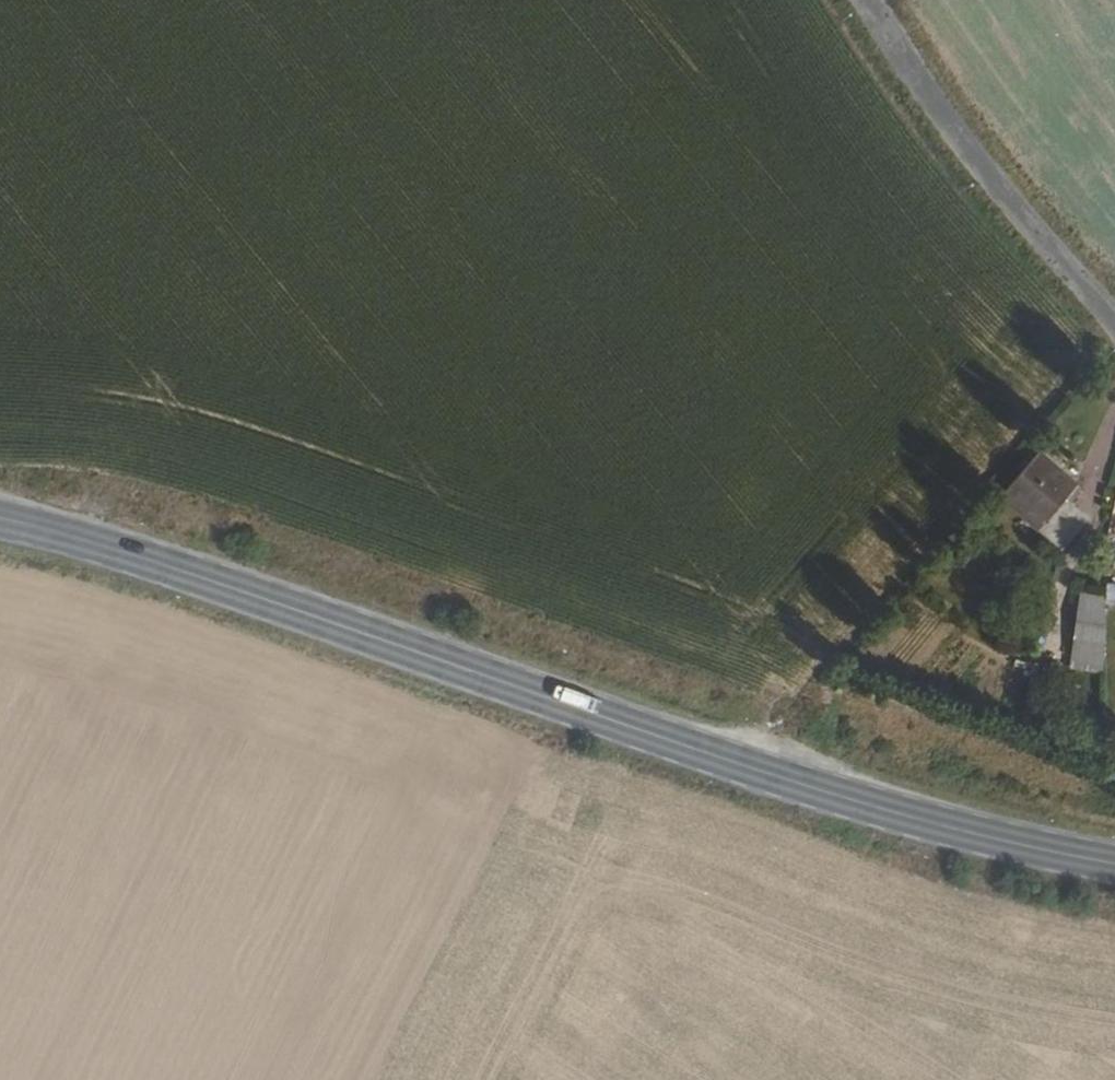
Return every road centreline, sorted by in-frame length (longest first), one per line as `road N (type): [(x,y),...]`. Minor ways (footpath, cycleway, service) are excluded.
road 1 (secondary): [(1114,862),(845,797),(110,547),(0,519)]
road 2 (tertiary): [(1114,322),(983,173),(870,0)]

